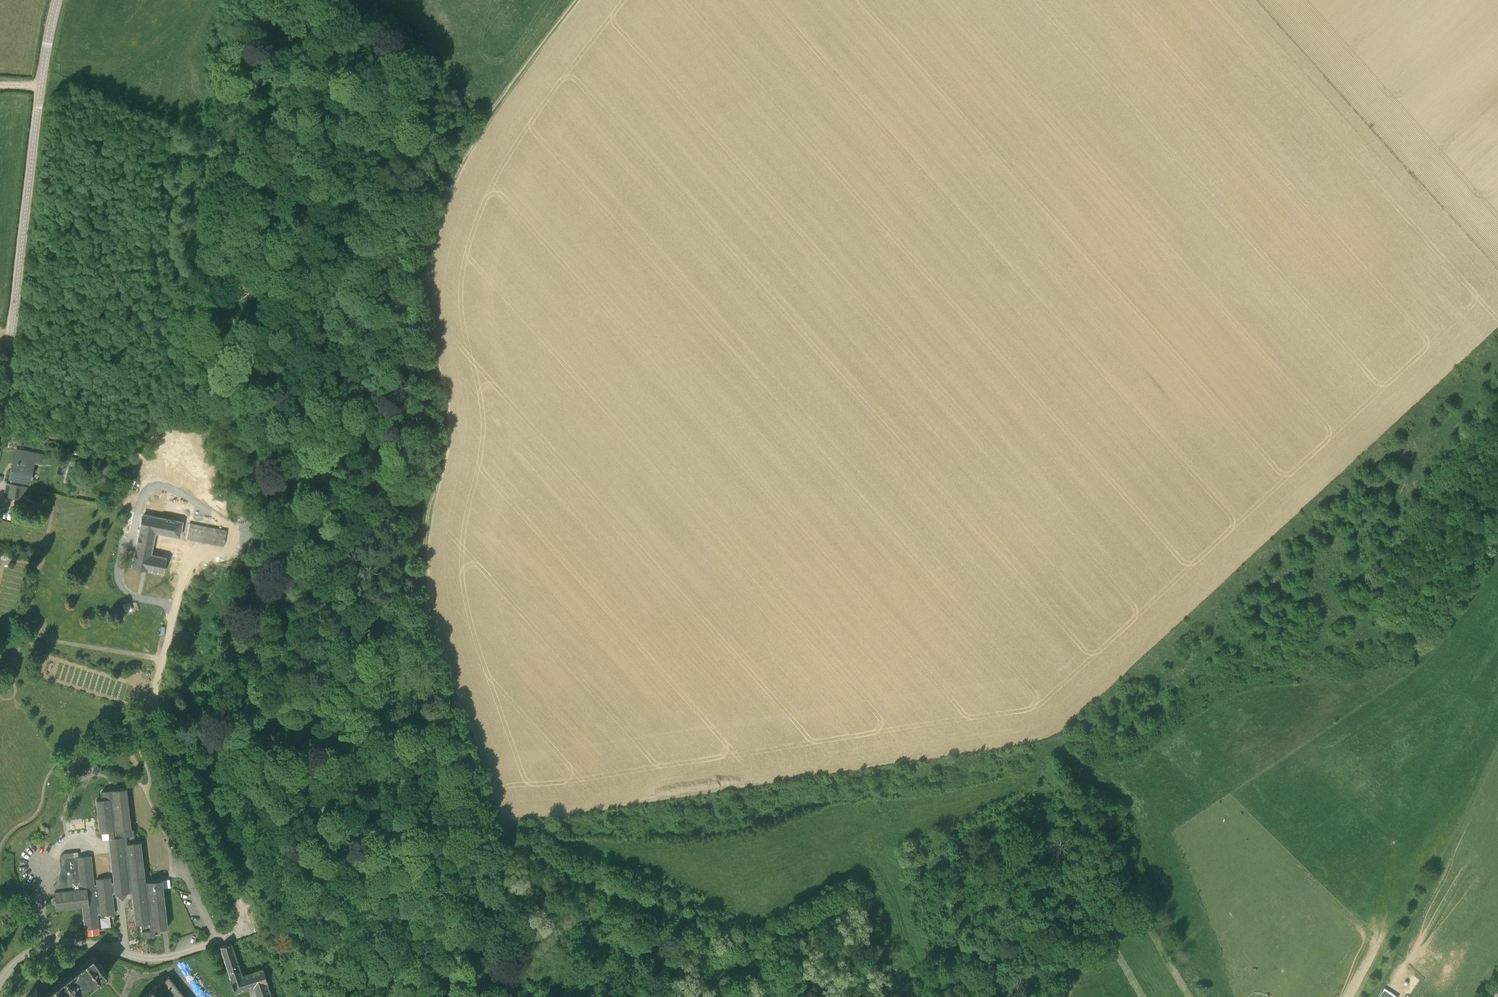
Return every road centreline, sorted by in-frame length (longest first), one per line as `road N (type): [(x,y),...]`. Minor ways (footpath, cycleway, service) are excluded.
road 1 (unclassified): [(0,413),(58,0)]
road 2 (track): [(592,996),(513,858),(497,809)]
road 3 (track): [(487,118),(576,0)]

